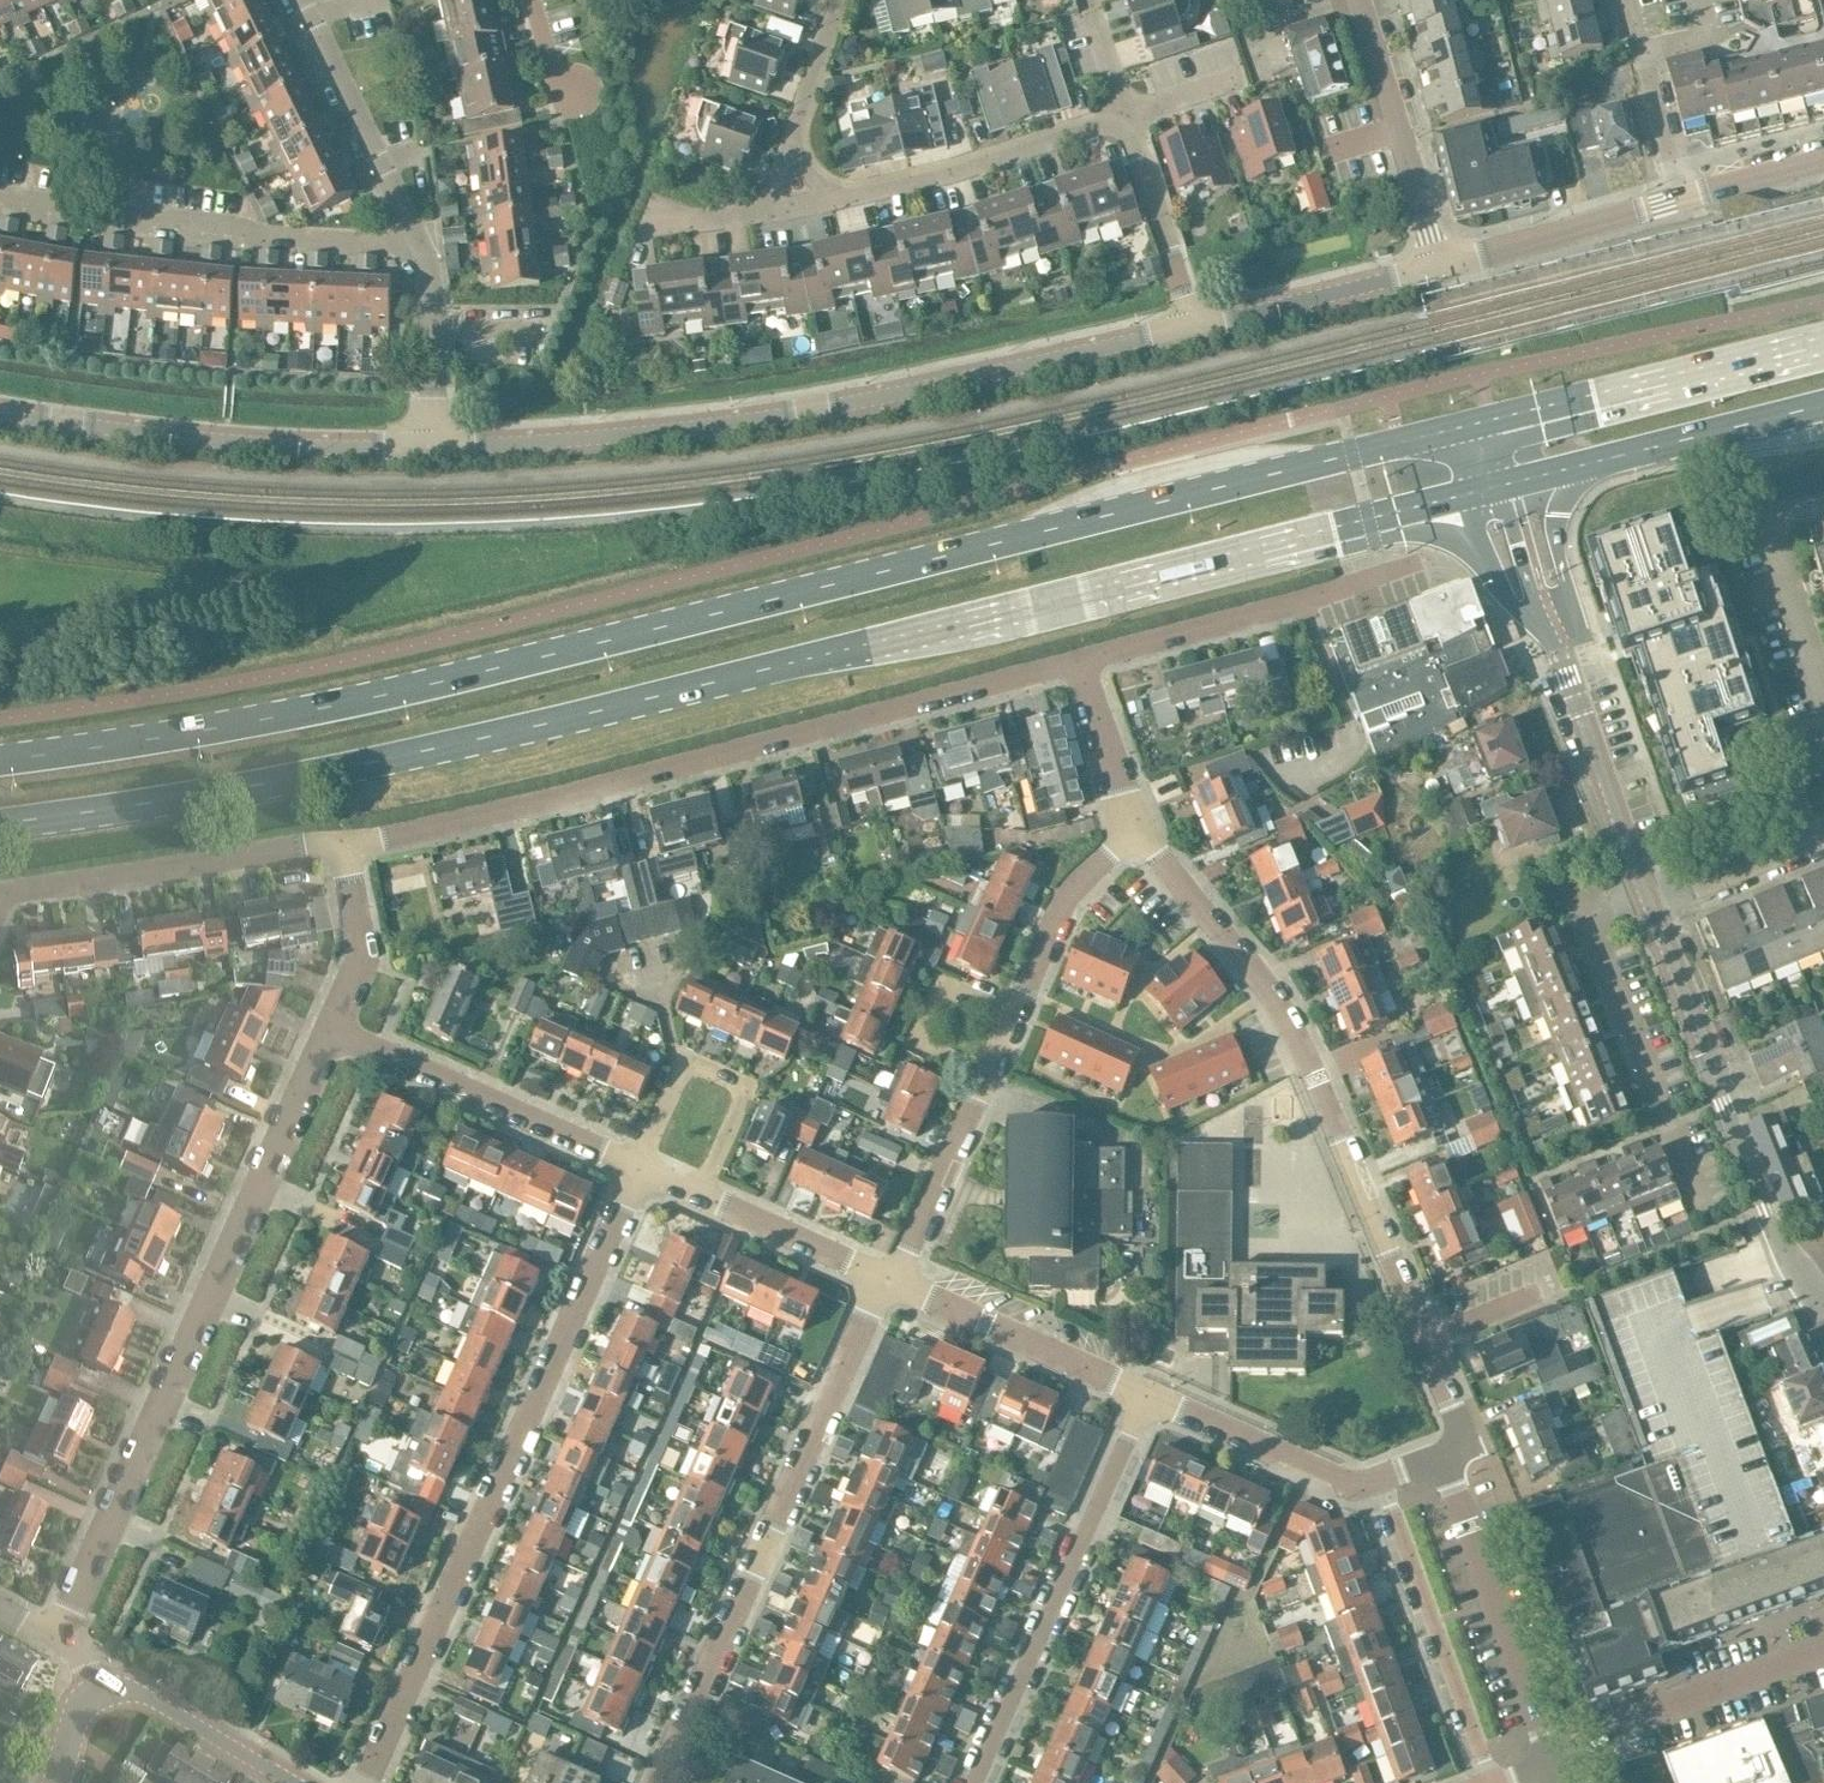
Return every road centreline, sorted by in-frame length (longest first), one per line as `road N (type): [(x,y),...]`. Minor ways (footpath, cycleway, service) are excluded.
road 1 (primary): [(1465,428),(395,694),(0,759)]
road 2 (primary): [(0,819),(230,788),(675,704),(1465,494)]
road 3 (tertiary): [(1192,325),(814,413),(433,446)]
road 4 (residential): [(345,843),(624,785),(1080,659)]
road 5 (residential): [(1440,1457),(1469,1445),(1269,992),(1136,835)]
road 6 (residential): [(370,1782),(638,1166)]
road 7 (residential): [(59,1635),(333,1031)]
road 8 (residential): [(660,1782),(887,1281)]
road 9 (tertiary): [(1823,1312),(1766,1208),(1647,902)]
road 10 (tertiary): [(433,446),(152,434),(0,410)]
road 11 (residential): [(0,202),(243,241),(421,245)]
road 12 (residential): [(976,1782),(1147,1396)]
road 13 (primary): [(1823,339),(1465,428)]
road 14 (residential): [(1124,117),(947,174),(768,211)]
road 15 (residential): [(1080,659),(1413,563)]
road 16 (residential): [(3,892),(345,843)]
road 17 (residential): [(638,1166),(333,1031)]
road 18 (residential): [(1381,1475),(1490,1782)]
road 19 (residential): [(1551,1759),(1440,1457)]
road 20 (residential): [(703,1194),(748,1087),(683,1060),(638,1166)]
road 21 (residential): [(1551,1759),(1812,1650),(1823,1637)]
road 22 (residential): [(1147,1396),(887,1281)]
road 23 (tertiary): [(1436,266),(1358,0)]
road 24 (residential): [(421,245),(300,0)]
road 25 (tertiary): [(1647,902),(1563,659)]
road 26 (tertiary): [(1436,266),(1681,198)]
road 27 (residential): [(1381,1475),(1351,1481),(1147,1396)]
road 28 (tertiary): [(1192,325),(1436,266)]
road 29 (residential): [(1823,697),(1768,518),(1823,509)]
road 30 (residential): [(887,1281),(984,1069)]
road 31 (primary): [(1597,460),(1823,403)]
road 32 (residential): [(984,1069),(911,1039),(935,980),(1011,1010)]
road 33 (residential): [(768,211),(843,0)]
road 34 (unclassified): [(297,1782),(135,1690),(102,1687)]
road 35 (residential): [(1192,325),(1124,117)]
road 36 (residential): [(1011,1010),(1068,897),(1136,835)]
road 37 (tertiary): [(1563,659),(1560,516),(1597,460)]
road 38 (residential): [(1681,198),(1620,0)]
road 39 (residential): [(887,1281),(703,1194)]
road 40 (residential): [(433,446),(430,266),(421,245)]
road 41 (residential): [(333,1031),(365,957),(345,843)]
road 42 (tertiary): [(1465,494),(1507,604),(1563,659)]
road 43 (residential): [(1647,902),(1823,831)]
road 44 (tertiary): [(1563,659),(1533,593),(1500,484)]
road 45 (residential): [(1136,835),(1080,659)]
road 46 (tertiary): [(1681,198),(1823,162)]
road 47 (residential): [(646,221),(768,211)]
road 48 (residential): [(1090,0),(1124,117)]

